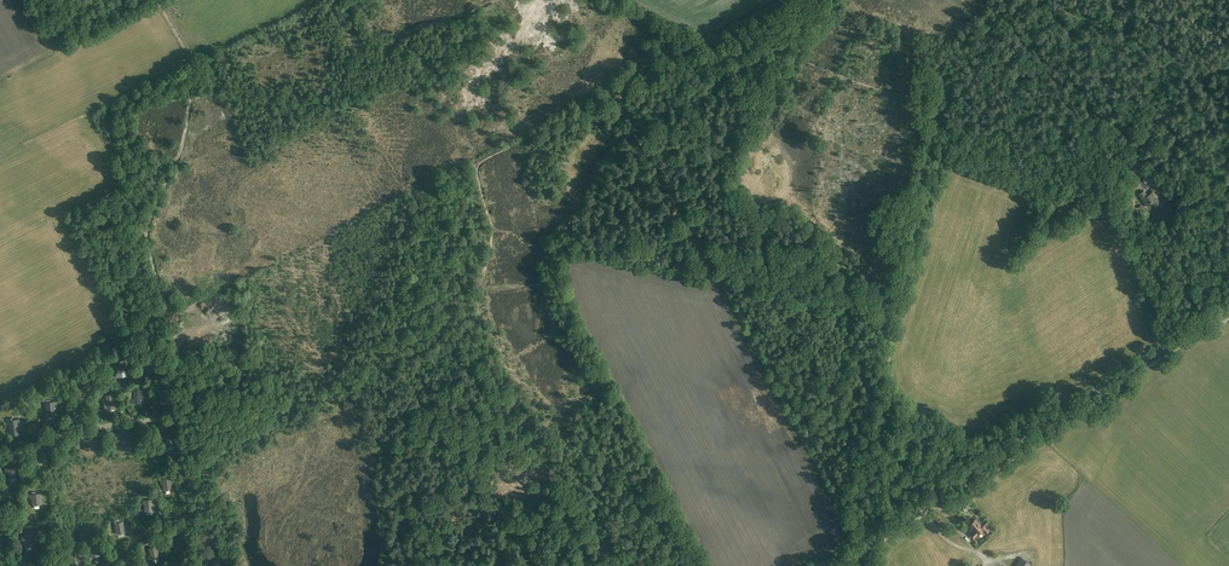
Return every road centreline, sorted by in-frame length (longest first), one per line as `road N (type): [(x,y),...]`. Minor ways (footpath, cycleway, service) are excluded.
road 1 (tertiary): [(825,565),(1228,309)]
road 2 (track): [(483,288),(422,302),(402,332),(335,378),(297,393),(277,387)]
road 3 (track): [(1228,63),(1225,71),(1213,68),(1034,0)]
road 4 (track): [(1136,185),(1118,177),(1105,189),(1179,338)]
road 5 (track): [(475,169),(492,226),(483,288)]

